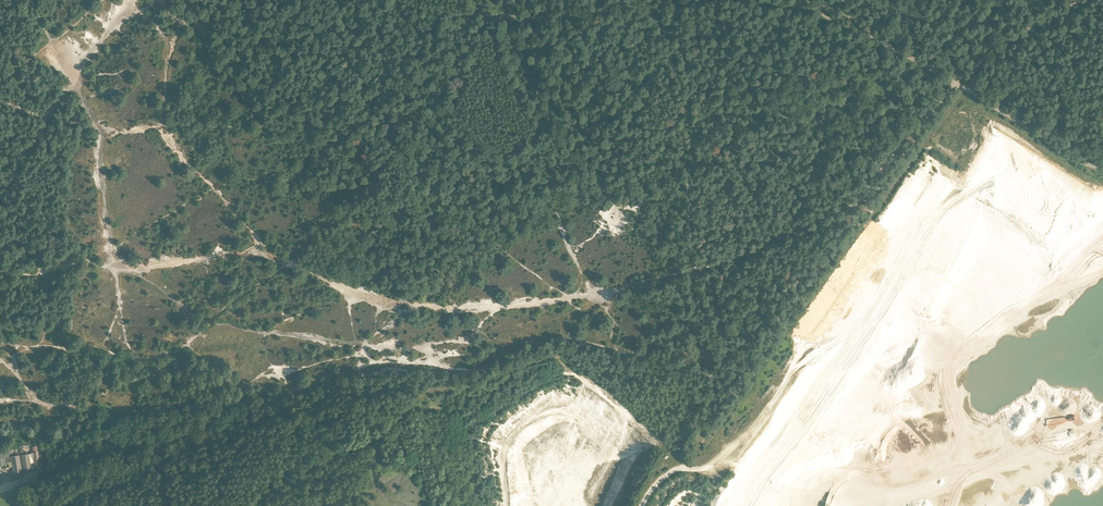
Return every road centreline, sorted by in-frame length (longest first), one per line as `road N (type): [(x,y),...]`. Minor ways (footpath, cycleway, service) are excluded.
road 1 (track): [(954,83),(822,14),(767,0)]
road 2 (track): [(690,0),(485,15)]
road 3 (track): [(1102,168),(1072,158),(954,83)]
road 4 (track): [(1084,0),(961,77)]

